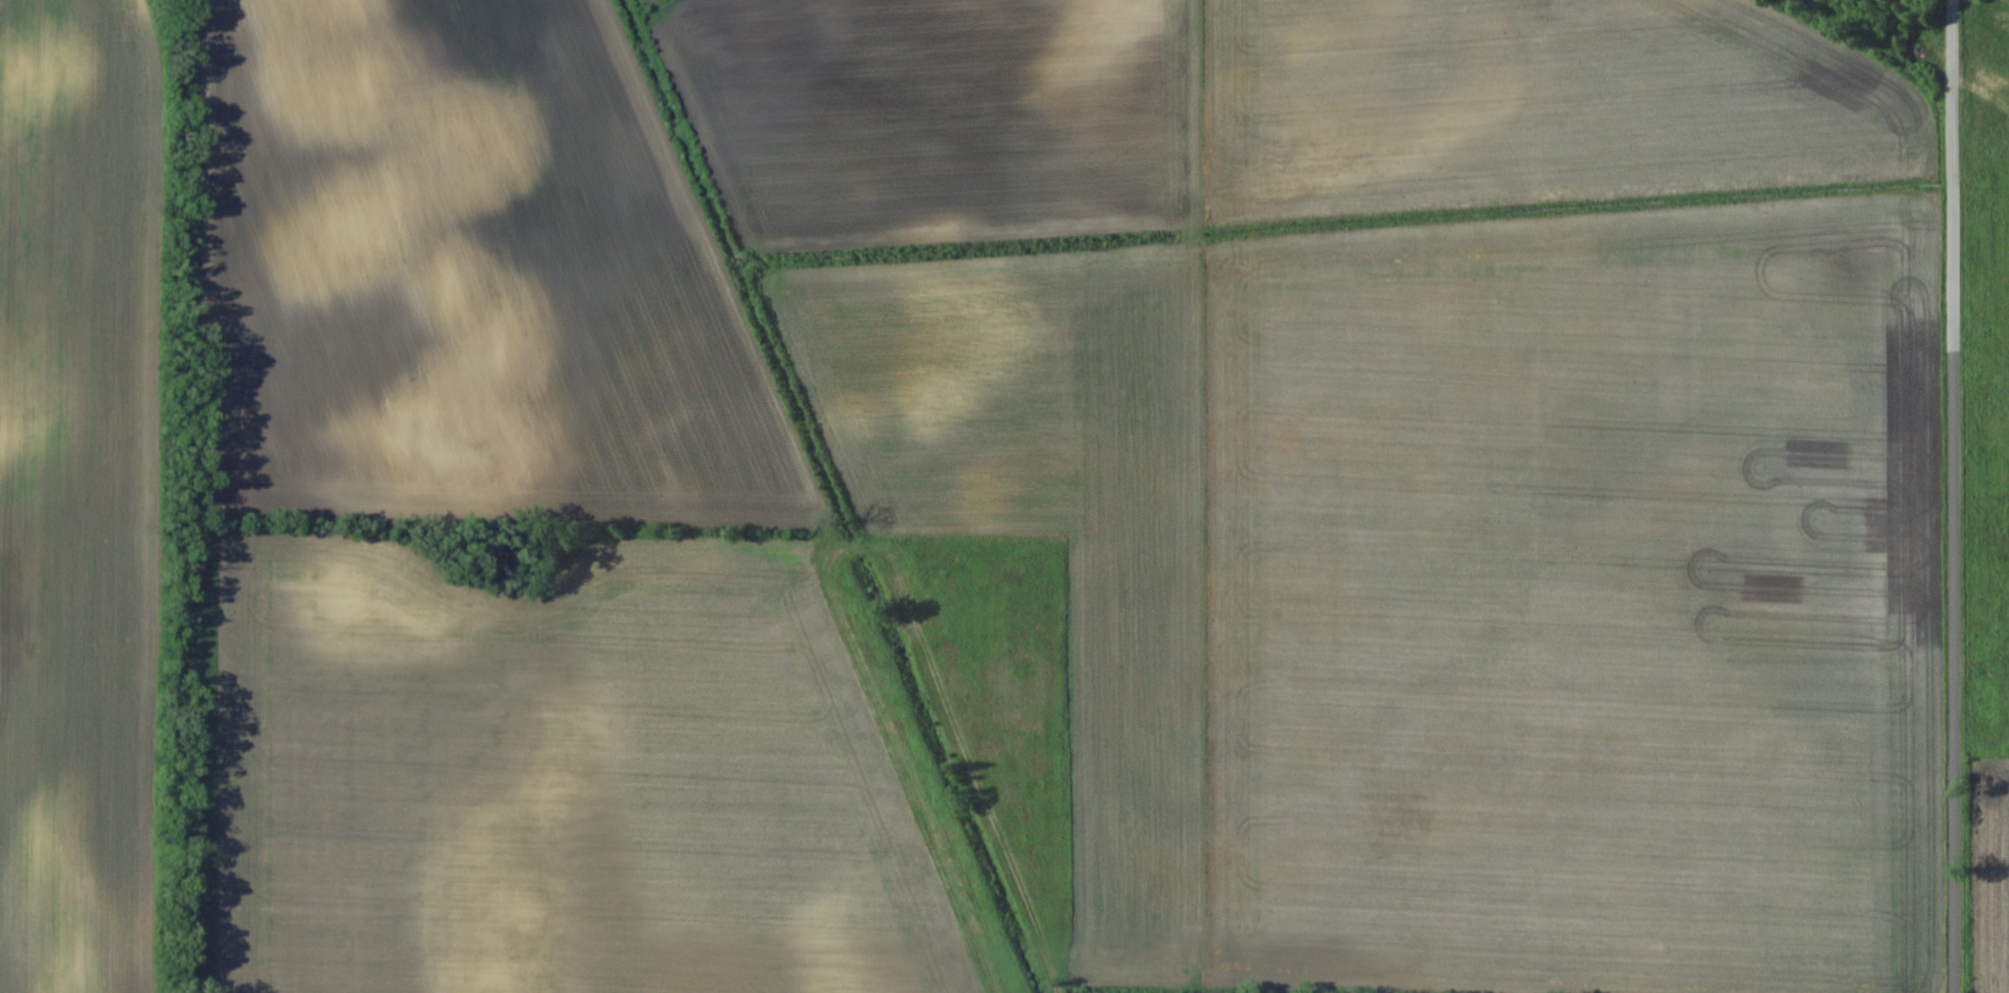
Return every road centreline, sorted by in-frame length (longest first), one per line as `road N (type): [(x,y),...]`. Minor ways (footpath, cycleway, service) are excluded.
road 1 (residential): [(1955,992),(1952,0)]

